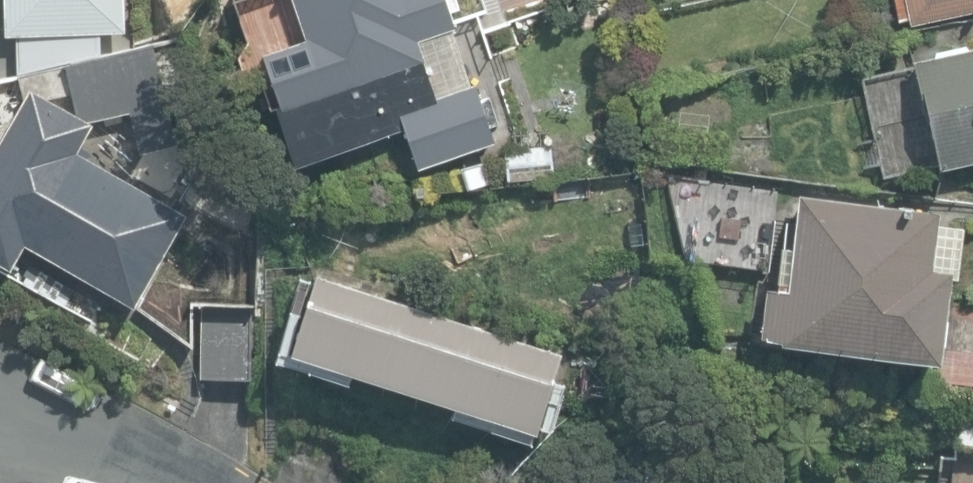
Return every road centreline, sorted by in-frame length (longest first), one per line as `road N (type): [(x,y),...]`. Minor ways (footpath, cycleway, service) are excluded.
road 1 (residential): [(163,482),(0,425)]

